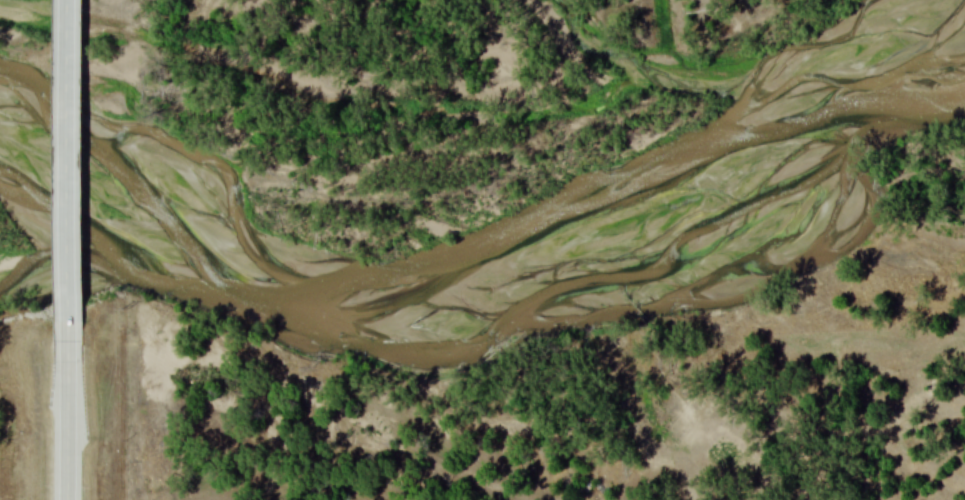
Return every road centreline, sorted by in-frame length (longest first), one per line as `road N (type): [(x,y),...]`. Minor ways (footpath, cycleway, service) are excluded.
road 1 (tertiary): [(68,345),(67,0)]
road 2 (tertiary): [(67,499),(68,345)]

